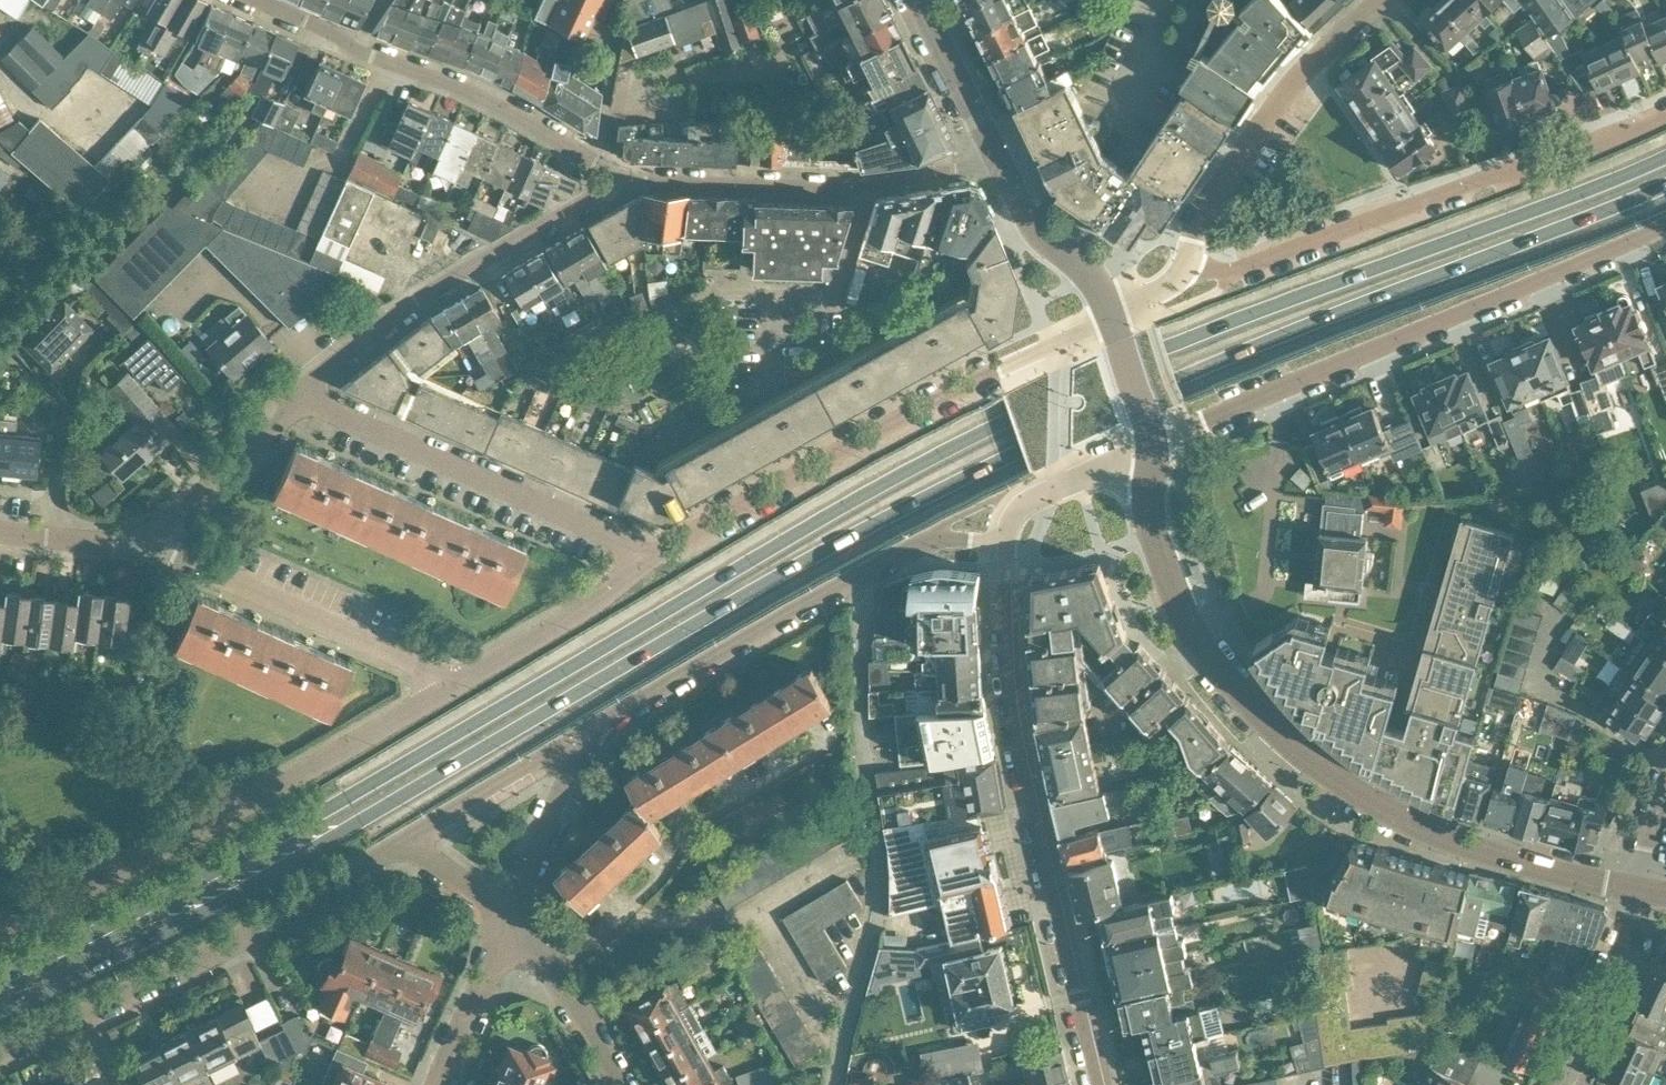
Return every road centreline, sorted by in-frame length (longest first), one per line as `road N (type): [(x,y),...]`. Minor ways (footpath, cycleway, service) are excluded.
road 1 (primary): [(1665,158),(1167,347),(1012,418),(881,485),(203,880),(0,979)]
road 2 (primary): [(0,1009),(214,905),(783,574),(1022,449),(1178,379),(1665,188)]
road 3 (tertiary): [(1639,890),(1456,845),(1342,785),(1274,731),(1181,610),(1149,515),(1152,444)]
road 4 (residential): [(1152,444),(1665,227)]
road 5 (residential): [(1006,543),(1017,721),(1101,1084)]
road 6 (residential): [(460,687),(180,846),(0,928)]
road 7 (residential): [(1111,316),(939,398),(652,556)]
road 8 (residential): [(1665,114),(1237,269),(1188,261)]
road 9 (residential): [(584,733),(932,538),(1006,543)]
road 10 (residential): [(0,1049),(236,939),(404,840)]
road 11 (residential): [(251,0),(481,98),(620,179)]
road 12 (residential): [(305,399),(324,370),(411,301),(620,179)]
road 13 (residential): [(652,556),(305,399)]
road 14 (residential): [(460,687),(150,553)]
road 15 (residential): [(1188,261),(1200,214),(1261,127),(1305,69),(1378,0)]
road 16 (residential): [(771,391),(773,294),(838,296),(873,184)]
road 17 (residential): [(620,179),(830,189),(873,184)]
road 18 (residential): [(652,556),(601,599),(460,687)]
road 19 (residential): [(150,553),(305,399)]
road 20 (residential): [(1554,1084),(1639,890)]
road 21 (residential): [(404,840),(584,733)]
road 22 (residential): [(624,1084),(545,955),(510,917)]
road 23 (residential): [(510,917),(584,733)]
road 24 (tertiary): [(1000,162),(1031,223),(1094,280),(1111,316)]
road 25 (residential): [(1006,543),(1026,502),(1152,444)]
road 26 (tertiary): [(1000,162),(916,0)]
road 27 (residential): [(438,1084),(510,917)]
road 28 (residential): [(150,553),(0,541)]
road 29 (tertiary): [(1111,316),(1152,444)]
road 30 (residential): [(510,917),(404,840)]
road 31 (residential): [(873,184),(1000,162)]

